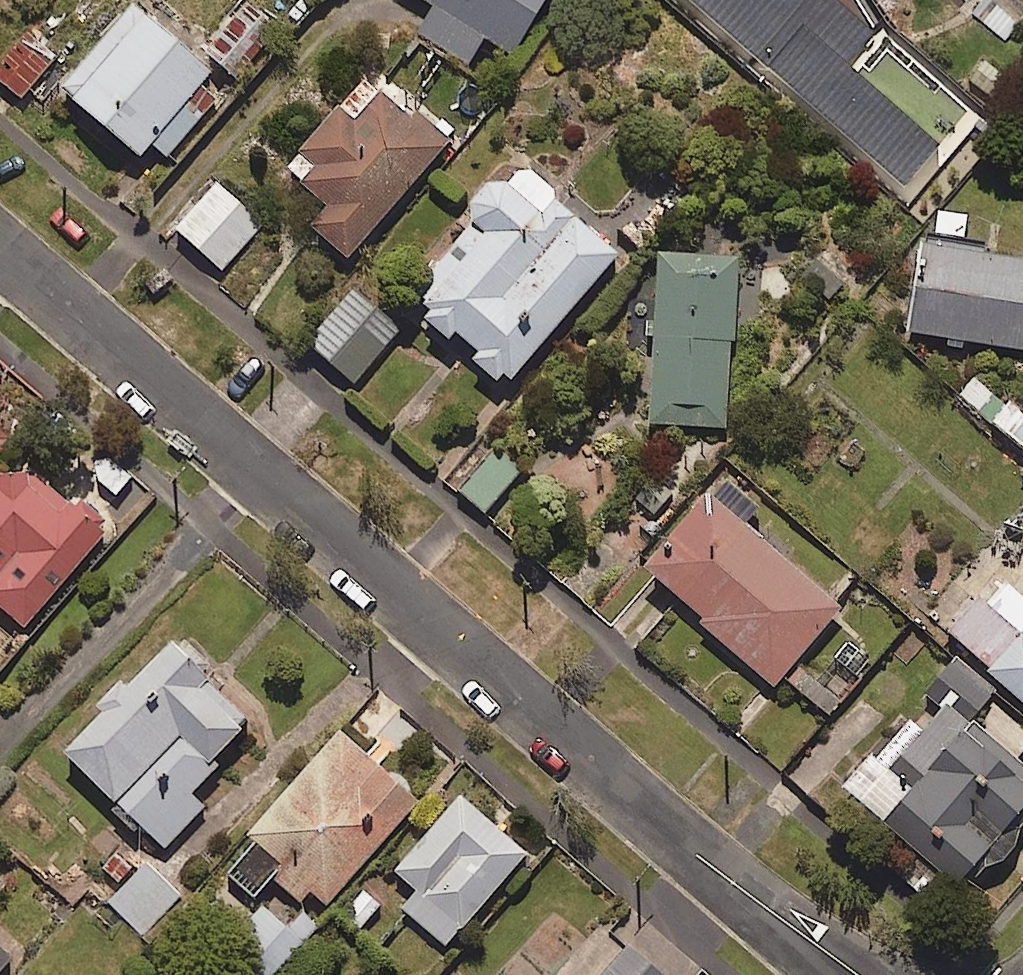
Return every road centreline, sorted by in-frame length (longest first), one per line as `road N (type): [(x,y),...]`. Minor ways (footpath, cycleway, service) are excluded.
road 1 (residential): [(853,974),(707,860),(0,253)]

